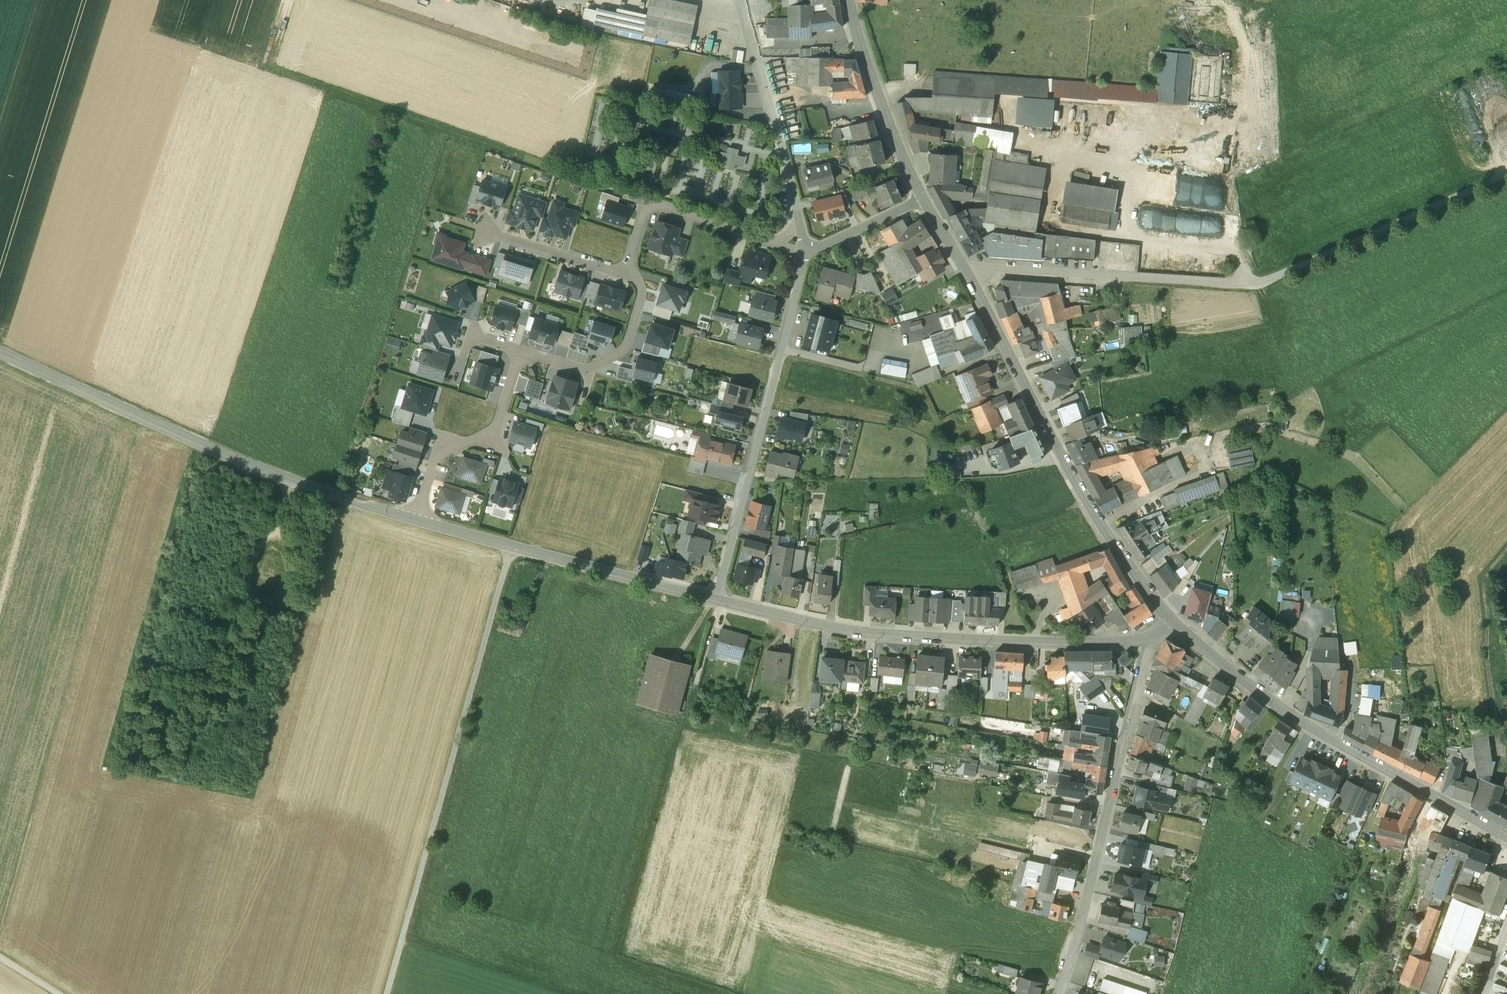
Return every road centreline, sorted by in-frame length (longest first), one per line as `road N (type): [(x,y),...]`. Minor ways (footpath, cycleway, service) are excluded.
road 1 (track): [(1506,174),(1262,285),(968,269)]
road 2 (track): [(511,547),(387,993)]
road 3 (tertiary): [(416,520),(238,461),(0,352)]
road 4 (tertiary): [(1150,640),(868,634),(715,600)]
road 5 (tertiary): [(1506,840),(1303,726),(1179,628)]
road 6 (track): [(289,0),(271,58),(277,74),(553,168)]
road 7 (residential): [(1150,640),(1062,993)]
road 8 (residential): [(803,251),(715,600)]
road 9 (tertiary): [(925,199),(1088,498)]
road 10 (tertiary): [(715,600),(416,520)]
road 11 (residential): [(740,0),(803,251)]
road 12 (residential): [(629,274),(646,199),(803,251)]
road 13 (residential): [(416,520),(441,441),(492,444),(520,354)]
road 14 (tertiary): [(851,0),(905,167),(925,199)]
road 15 (residential): [(520,354),(581,370),(612,360),(629,344),(639,298),(629,274)]
road 16 (track): [(1243,285),(1233,252),(1149,238),(1132,224),(1132,183)]
road 17 (track): [(1501,720),(1493,583),(1506,563)]
road 18 (tertiary): [(1179,628),(1088,498)]
road 19 (residential): [(629,274),(486,233)]
road 20 (residential): [(925,199),(803,251)]

